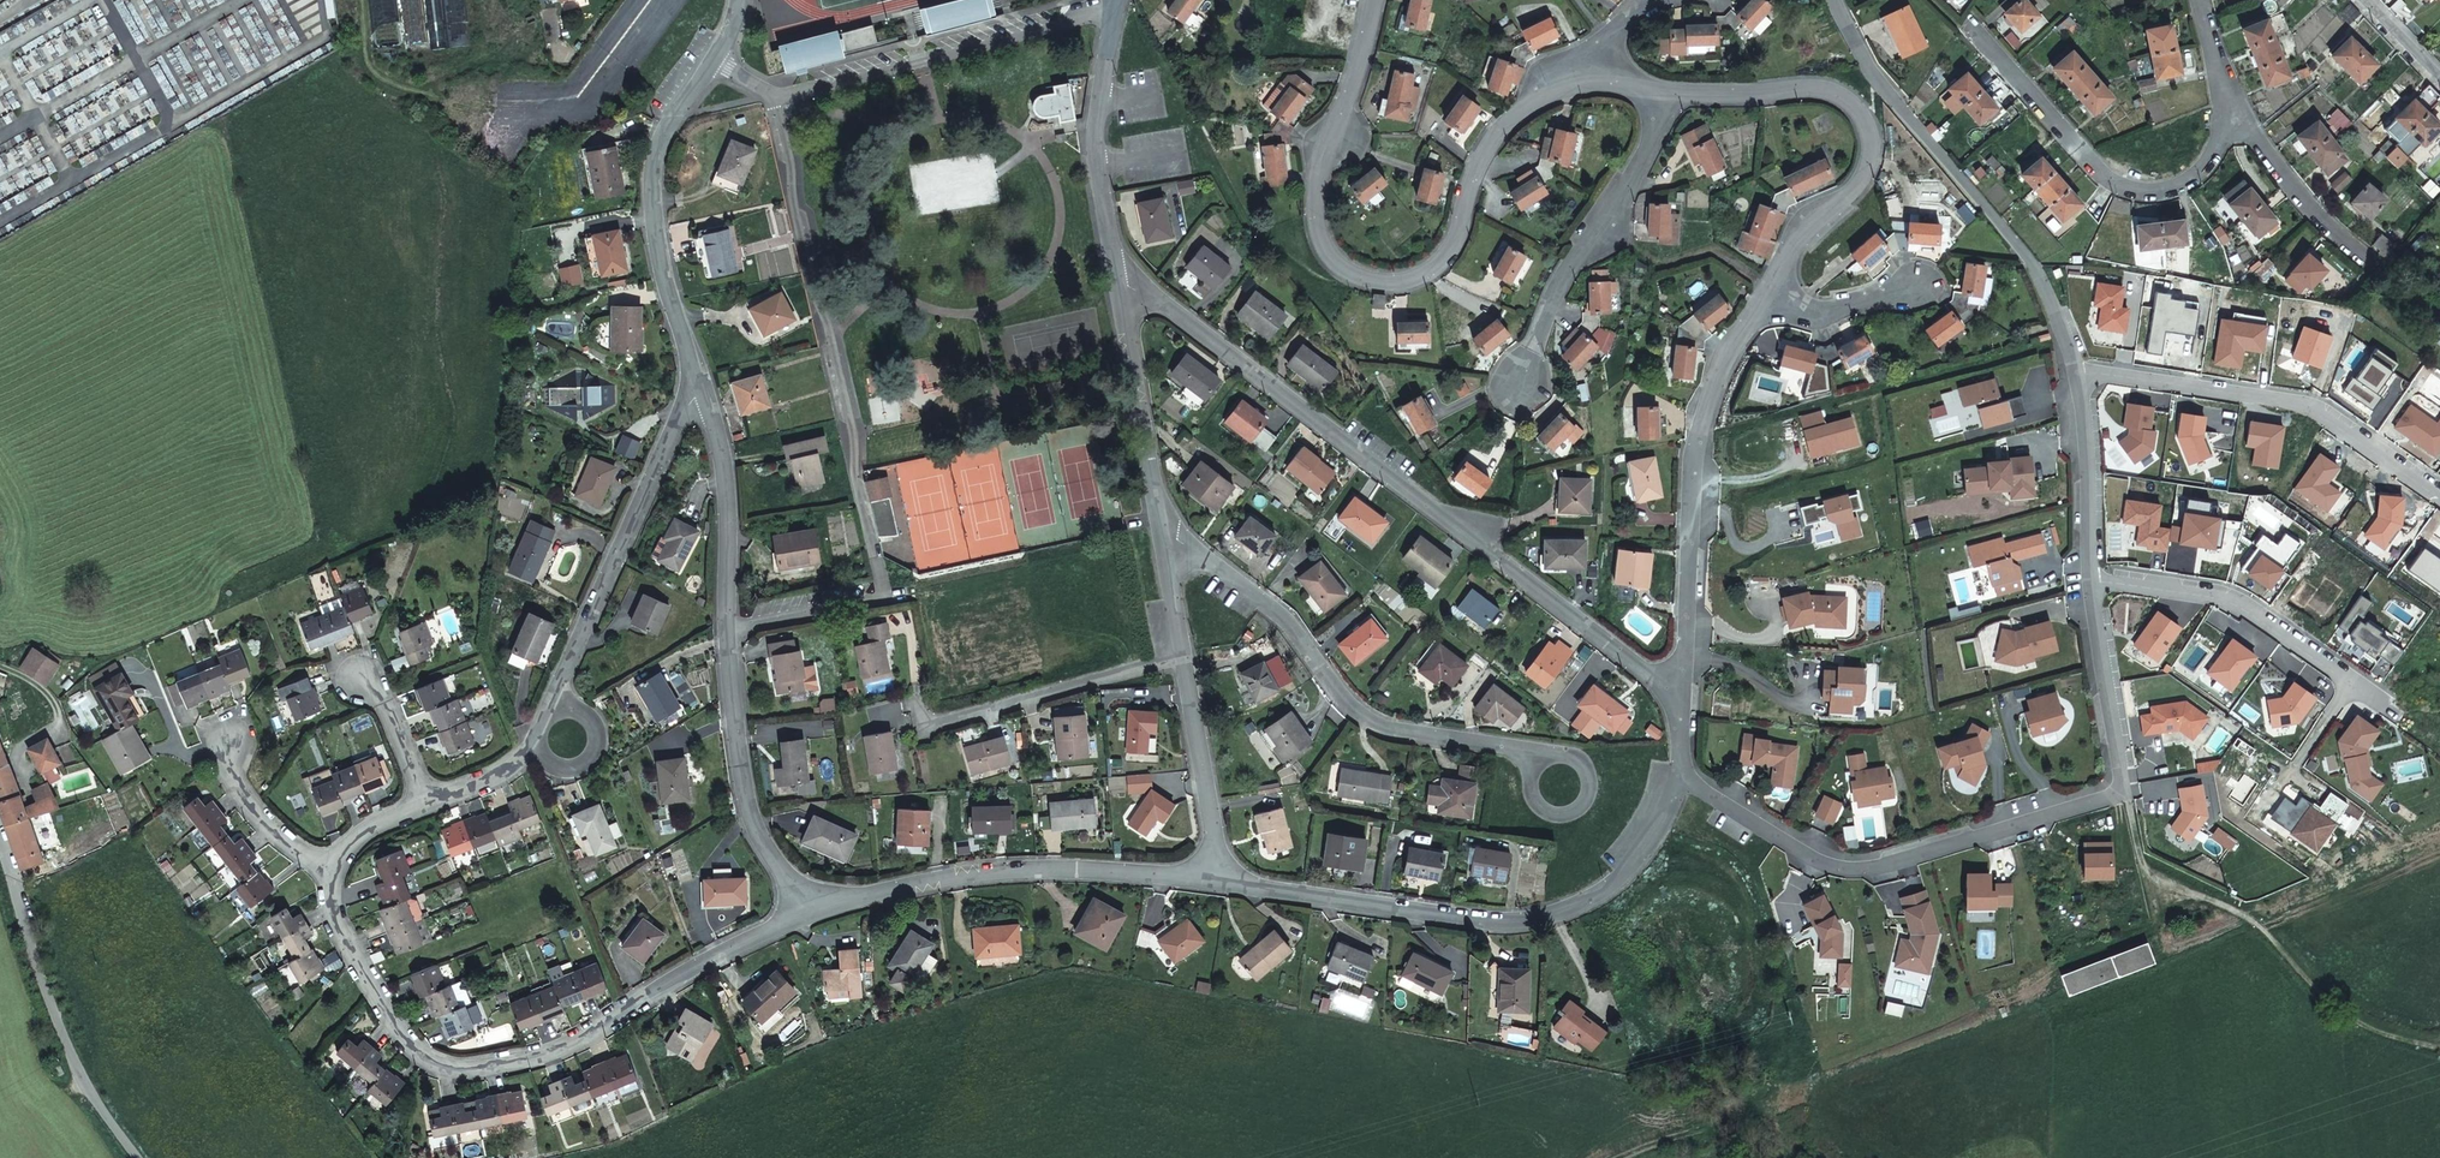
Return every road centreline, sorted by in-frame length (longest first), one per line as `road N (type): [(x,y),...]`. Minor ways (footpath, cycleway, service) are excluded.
road 1 (residential): [(1117,267),(1685,705)]
road 2 (residential): [(1677,777),(1817,861),(1851,869),(2126,793),(2090,579)]
road 3 (residential): [(727,630),(883,595),(771,94)]
road 4 (residential): [(329,865),(331,908),(364,977),(411,1046),(452,1070),(557,1052),(706,961),(810,911)]
road 5 (residential): [(1588,82),(1548,94),(1497,134),(1434,265),(1394,283),(1352,272),(1325,245),(1316,190),(1371,0)]
road 6 (residential): [(1217,878),(1499,924),(1553,918),(1599,897),(1639,861),(1664,823),(1677,777)]
road 7 (residential): [(1158,516),(1274,609),(1351,708),(1378,726),(1556,756)]
road 8 (residential): [(2071,379),(2035,268),(1868,68),(1836,0)]
road 9 (track): [(2126,793),(2145,875),(2232,909),(2268,933),(2356,1022),(2439,1049)]
road 10 (residential): [(1685,705),(1694,463),(1717,376),(1770,295)]
road 11 (residential): [(1770,295),(1801,235),(1862,178),(1868,124),(1849,98),(1831,90),(1664,91)]
road 12 (residential): [(810,911),(1003,871),(1217,878)]
road 13 (residential): [(2071,379),(2113,373),(2316,408),(2439,494)]
road 14 (residential): [(703,388),(684,406),(543,724)]
road 15 (residential): [(2231,103),(2216,146),(2194,174),(2176,185),(2134,188),(2111,178),(1978,34)]
road 16 (residential): [(715,59),(651,169),(659,258),(703,388)]
road 17 (residential): [(1112,10),(789,97),(771,94)]
road 18 (unclassified): [(0,842),(88,1092),(135,1157)]
road 19 (residential): [(2385,707),(2233,600),(2090,579)]
road 20 (residential): [(1664,91),(1643,155),(1548,308),(1518,383)]
road 21 (residential): [(727,630),(752,825),(810,911)]
road 22 (residential): [(1184,659),(924,727)]
road 23 (residential): [(1112,10),(1096,143),(1117,267)]
road 24 (residential): [(1117,267),(1158,516)]
road 25 (residential): [(703,388),(727,495),(727,630)]
road 26 (residential): [(1184,659),(1217,878)]
road 27 (residential): [(2231,103),(2305,203),(2372,264)]
road 28 (residential): [(2090,579),(2082,427),(2071,379)]
road 29 (residential): [(329,865),(275,832),(247,801),(230,773),(228,739)]
road 30 (residential): [(1770,295),(1810,311),(1918,285)]
road 31 (residential): [(543,724),(540,744),(550,761),(569,768),(588,760),(595,726),(565,709)]
road 32 (residential): [(427,803),(391,704),(360,678)]
road 33 (residential): [(543,724),(504,774),(427,803)]
road 34 (residential): [(1556,756),(1576,759),(1588,774),(1584,803),(1568,814),(1549,813),(1535,800),(1531,781)]
road 35 (residential): [(1158,516),(1184,659)]
road 36 (track): [(2356,1022),(2351,1070),(2362,1157)]

